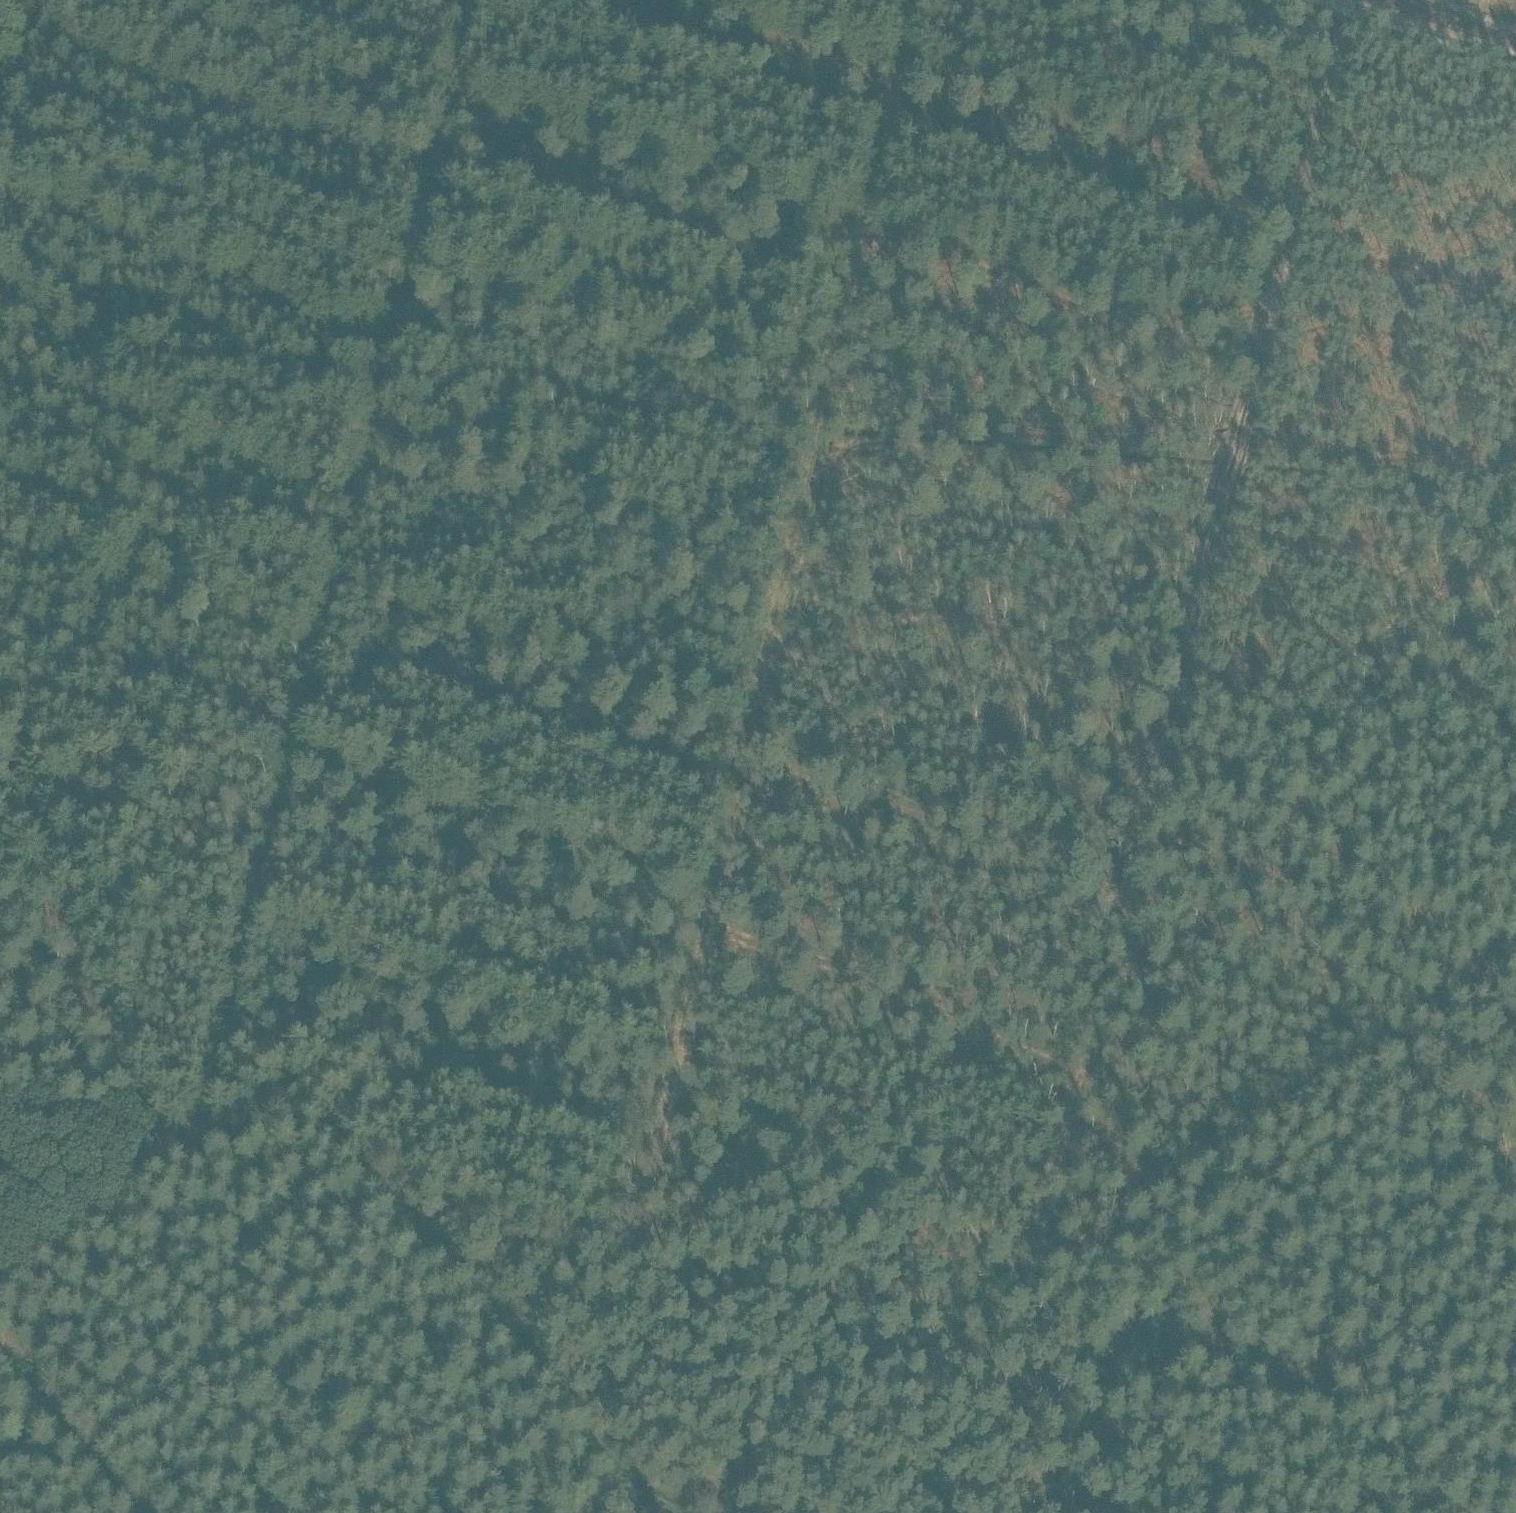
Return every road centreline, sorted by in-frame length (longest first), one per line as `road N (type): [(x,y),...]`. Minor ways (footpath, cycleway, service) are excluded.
road 1 (track): [(1354,0),(1121,886),(1130,970),(1055,1222),(1017,1281)]
road 2 (track): [(0,1276),(206,1135),(276,1105),(513,1347),(692,1215),(842,1132),(878,1127),(1017,1281)]
road 3 (track): [(193,1144),(467,0)]
road 4 (track): [(1017,1281),(1395,1044)]
road 5 (track): [(0,759),(157,1169)]
road 6 (track): [(1515,754),(1489,746),(1478,688),(1502,471),(1515,462)]
road 7 (track): [(1017,1281),(1213,1512)]
road 8 (track): [(1395,1044),(1515,1200)]
road 9 (track): [(1395,1044),(1515,970)]
road 10 (track): [(0,124),(30,0)]

